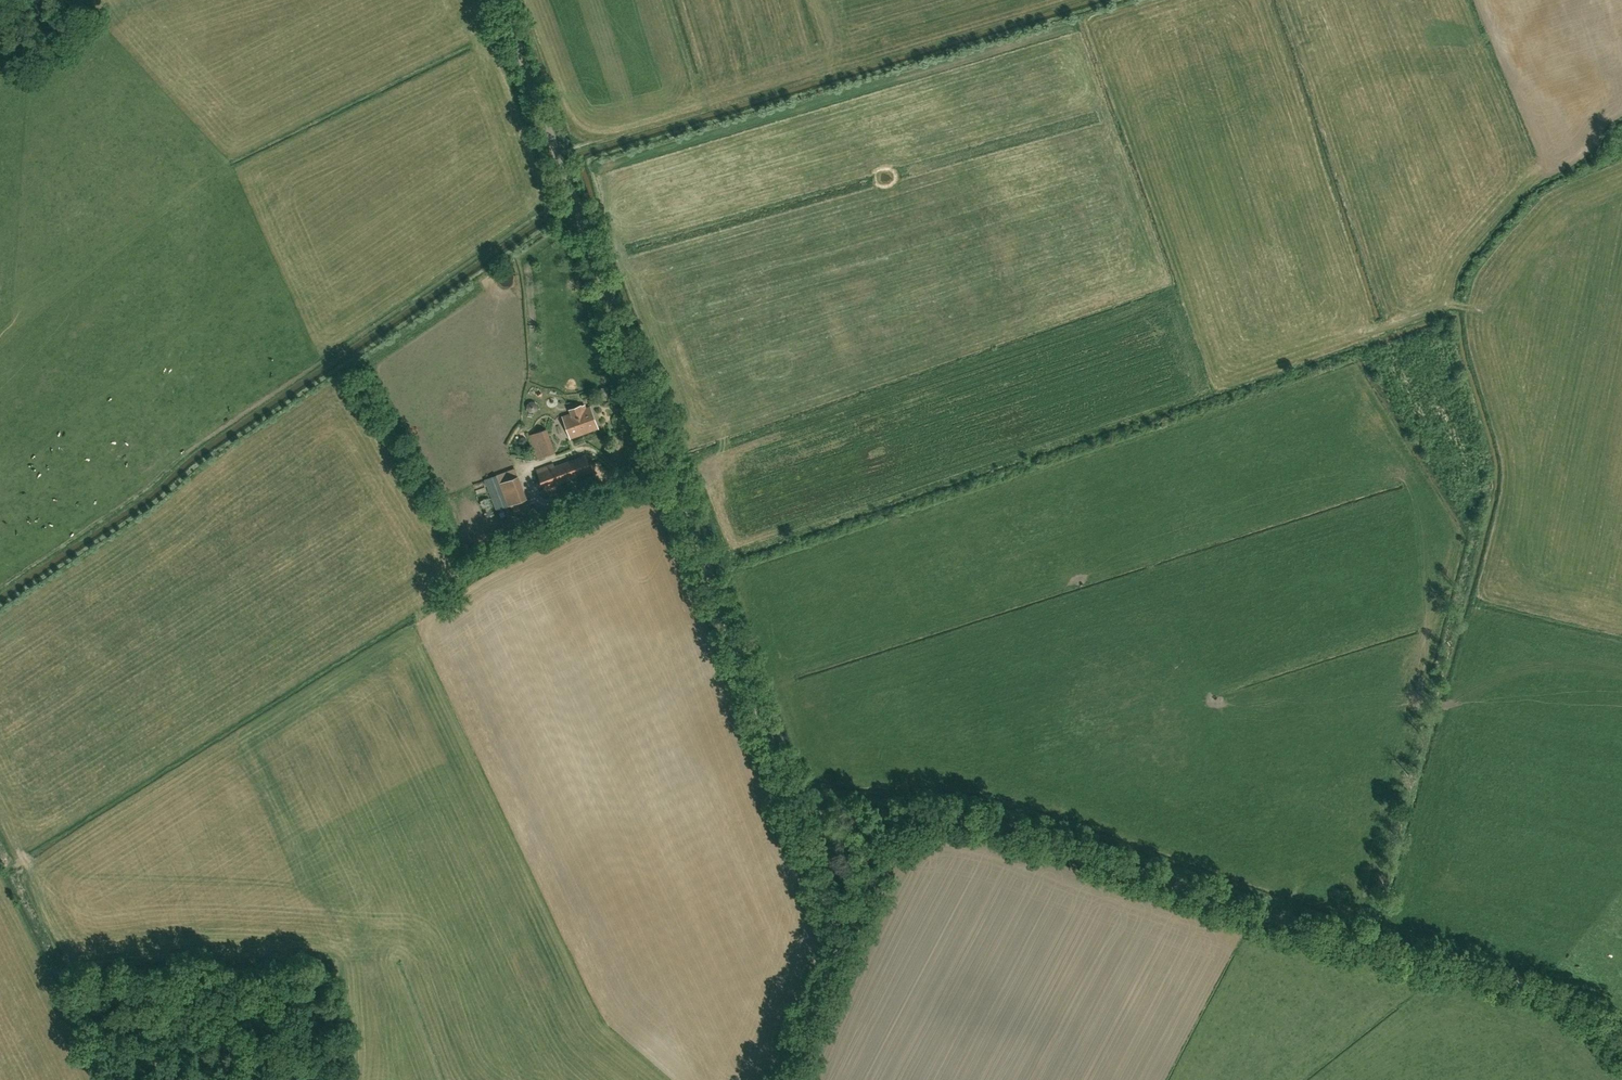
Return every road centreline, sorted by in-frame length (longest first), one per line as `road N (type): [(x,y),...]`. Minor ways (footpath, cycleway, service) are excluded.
road 1 (residential): [(801,815),(502,0)]
road 2 (unclassified): [(1621,1045),(1550,994),(1348,947),(988,822),(908,813)]
road 3 (unclassified): [(844,949),(908,813)]
road 4 (unclassified): [(788,1079),(844,949)]
road 5 (unclassified): [(844,949),(801,815)]

